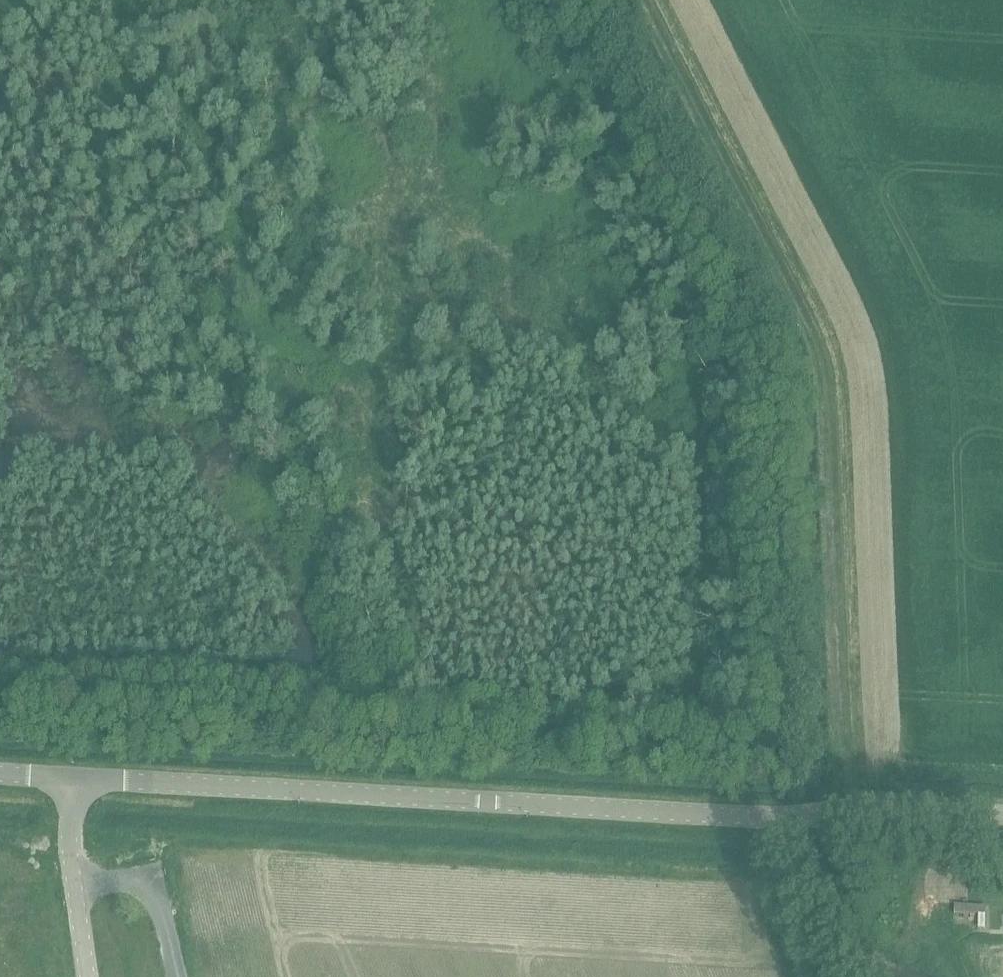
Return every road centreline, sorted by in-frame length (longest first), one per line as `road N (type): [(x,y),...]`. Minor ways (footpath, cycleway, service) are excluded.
road 1 (unclassified): [(87,782),(762,818),(876,809),(1002,815)]
road 2 (residential): [(90,976),(73,861),(87,782)]

